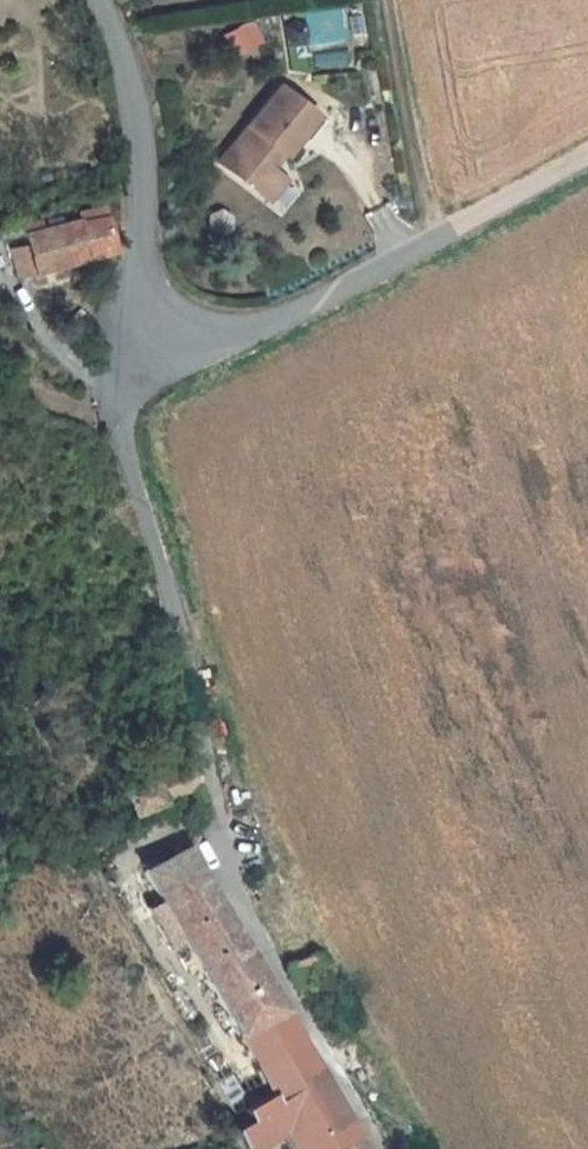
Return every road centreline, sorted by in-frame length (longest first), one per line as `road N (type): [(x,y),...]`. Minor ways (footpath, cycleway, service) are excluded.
road 1 (unclassified): [(172,340),(128,414),(232,879),(298,1015),(378,1148)]
road 2 (tertiary): [(587,155),(254,334),(172,340)]
road 3 (tertiary): [(172,340),(137,285),(139,173),(128,86),(95,0)]
road 4 (track): [(443,232),(426,183),(391,0)]

